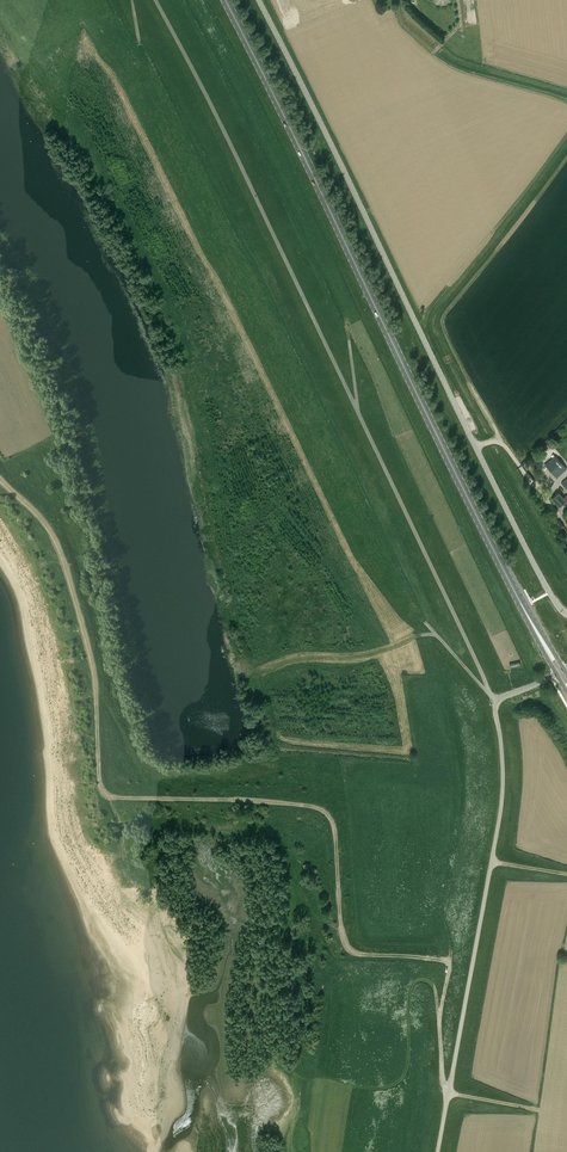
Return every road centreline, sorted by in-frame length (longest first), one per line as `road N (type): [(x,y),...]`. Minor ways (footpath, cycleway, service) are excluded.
road 1 (track): [(0,481),(45,516),(89,644),(101,784),(113,798),(316,810),(333,822),(348,948),(449,963),(439,1023),(448,1092)]
road 2 (secondary): [(560,671),(227,0)]
road 3 (unclassified): [(566,614),(549,593),(259,0)]
road 4 (track): [(439,1023),(434,983),(419,976),(410,987),(410,1068),(403,1084),(377,1090),(321,1080)]

